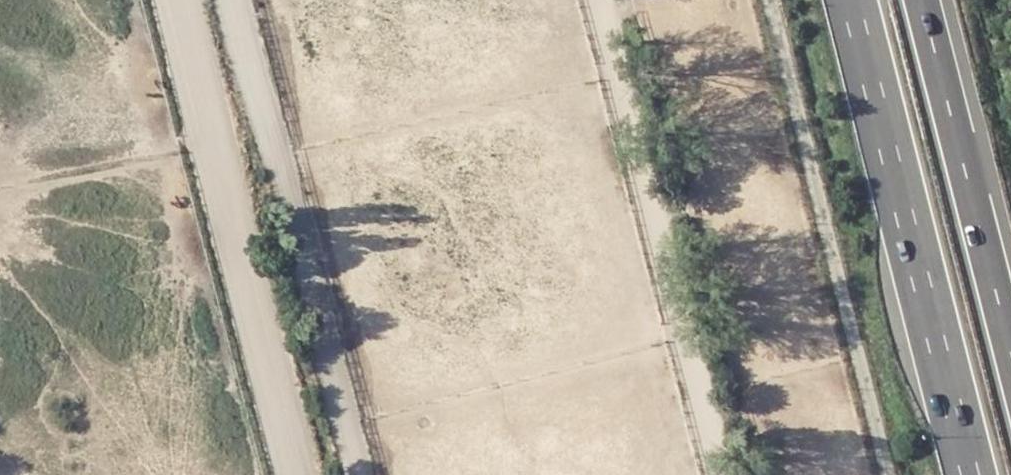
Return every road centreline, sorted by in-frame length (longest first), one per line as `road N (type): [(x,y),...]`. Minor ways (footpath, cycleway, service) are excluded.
road 1 (unclassified): [(889,474),(769,0)]
road 2 (motorway): [(852,0),(969,474)]
road 3 (motorway): [(1010,336),(923,0)]

